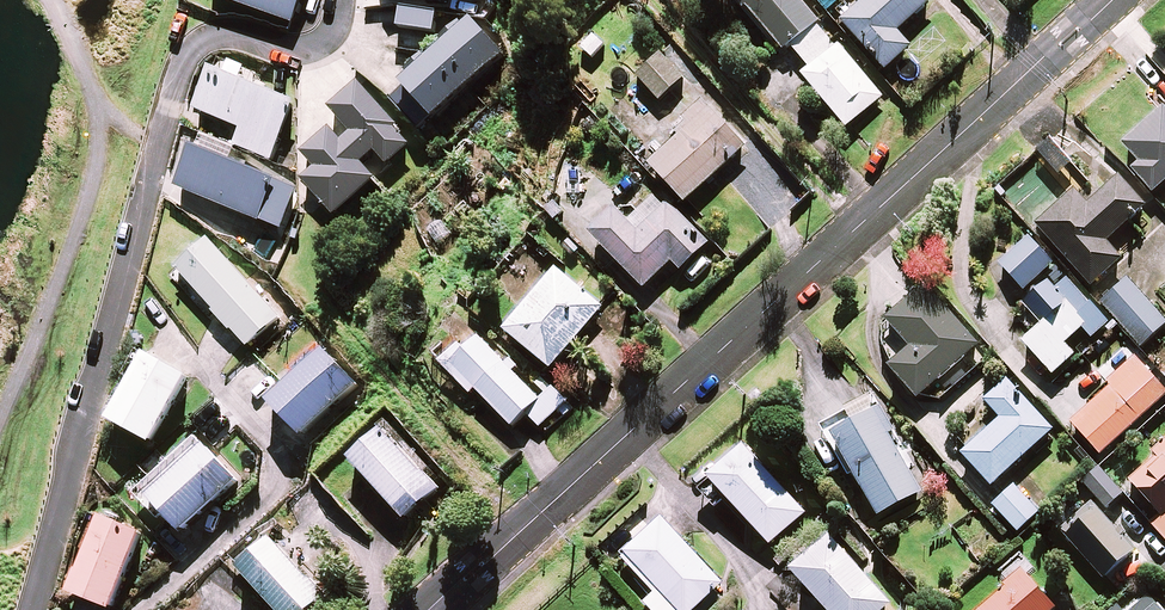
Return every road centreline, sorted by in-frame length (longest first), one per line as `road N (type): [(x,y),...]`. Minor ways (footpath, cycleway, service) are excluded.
road 1 (residential): [(1109,0),(433,609)]
road 2 (residential): [(30,609),(185,58),(217,37),(313,49),(334,34),(341,0)]

